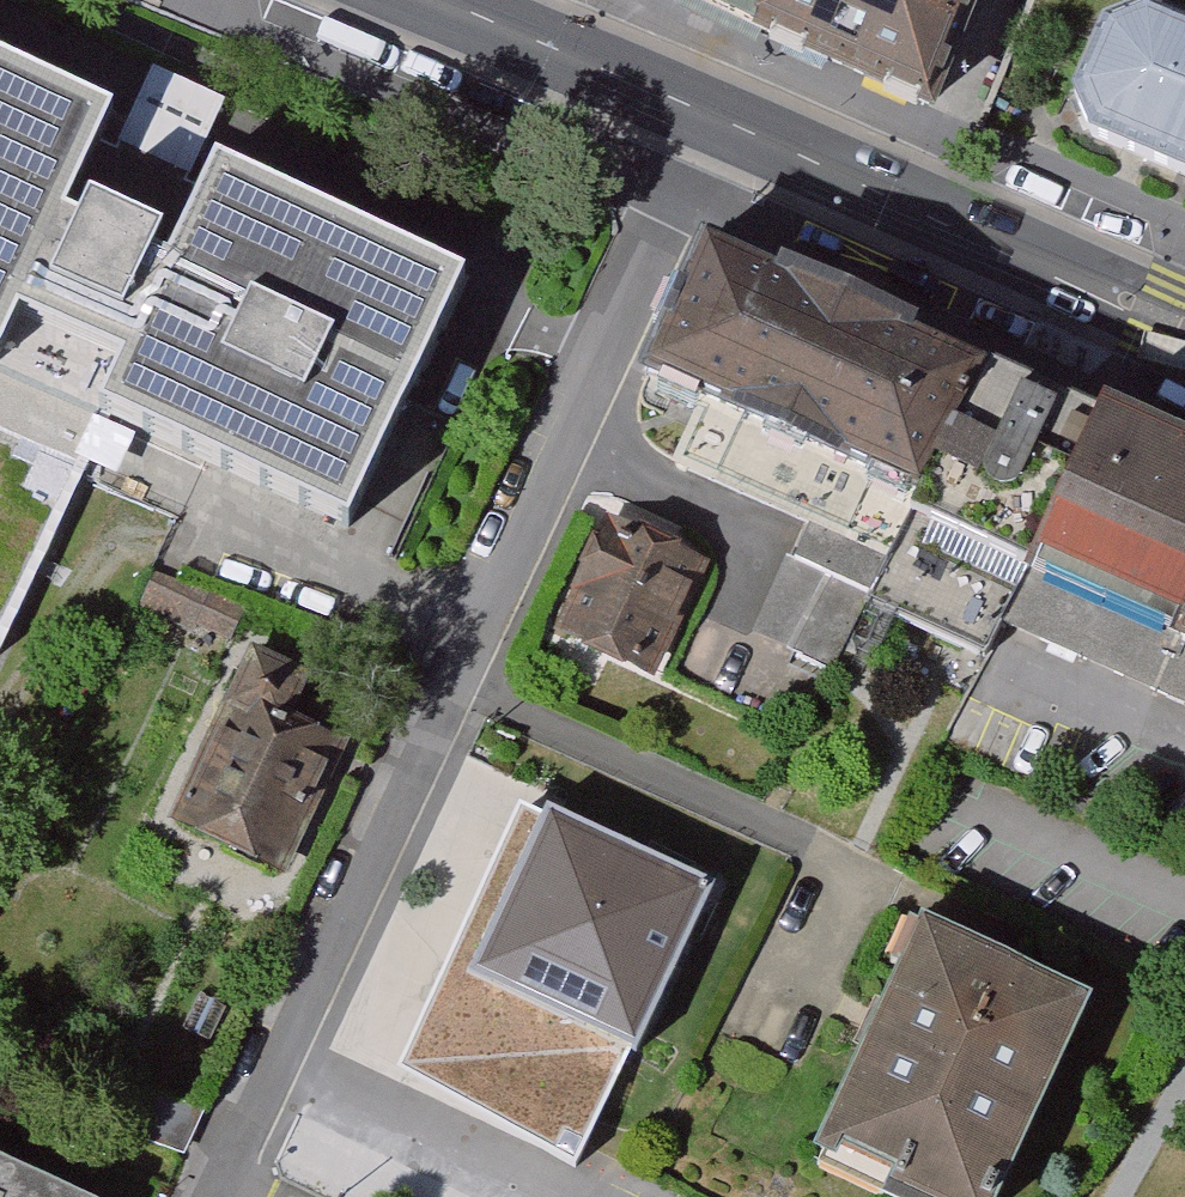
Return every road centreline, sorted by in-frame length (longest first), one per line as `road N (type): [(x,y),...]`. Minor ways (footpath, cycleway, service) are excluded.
road 1 (residential): [(712,118),(215,1196)]
road 2 (tertiary): [(712,118),(1184,327)]
road 3 (tertiary): [(427,0),(712,118)]

